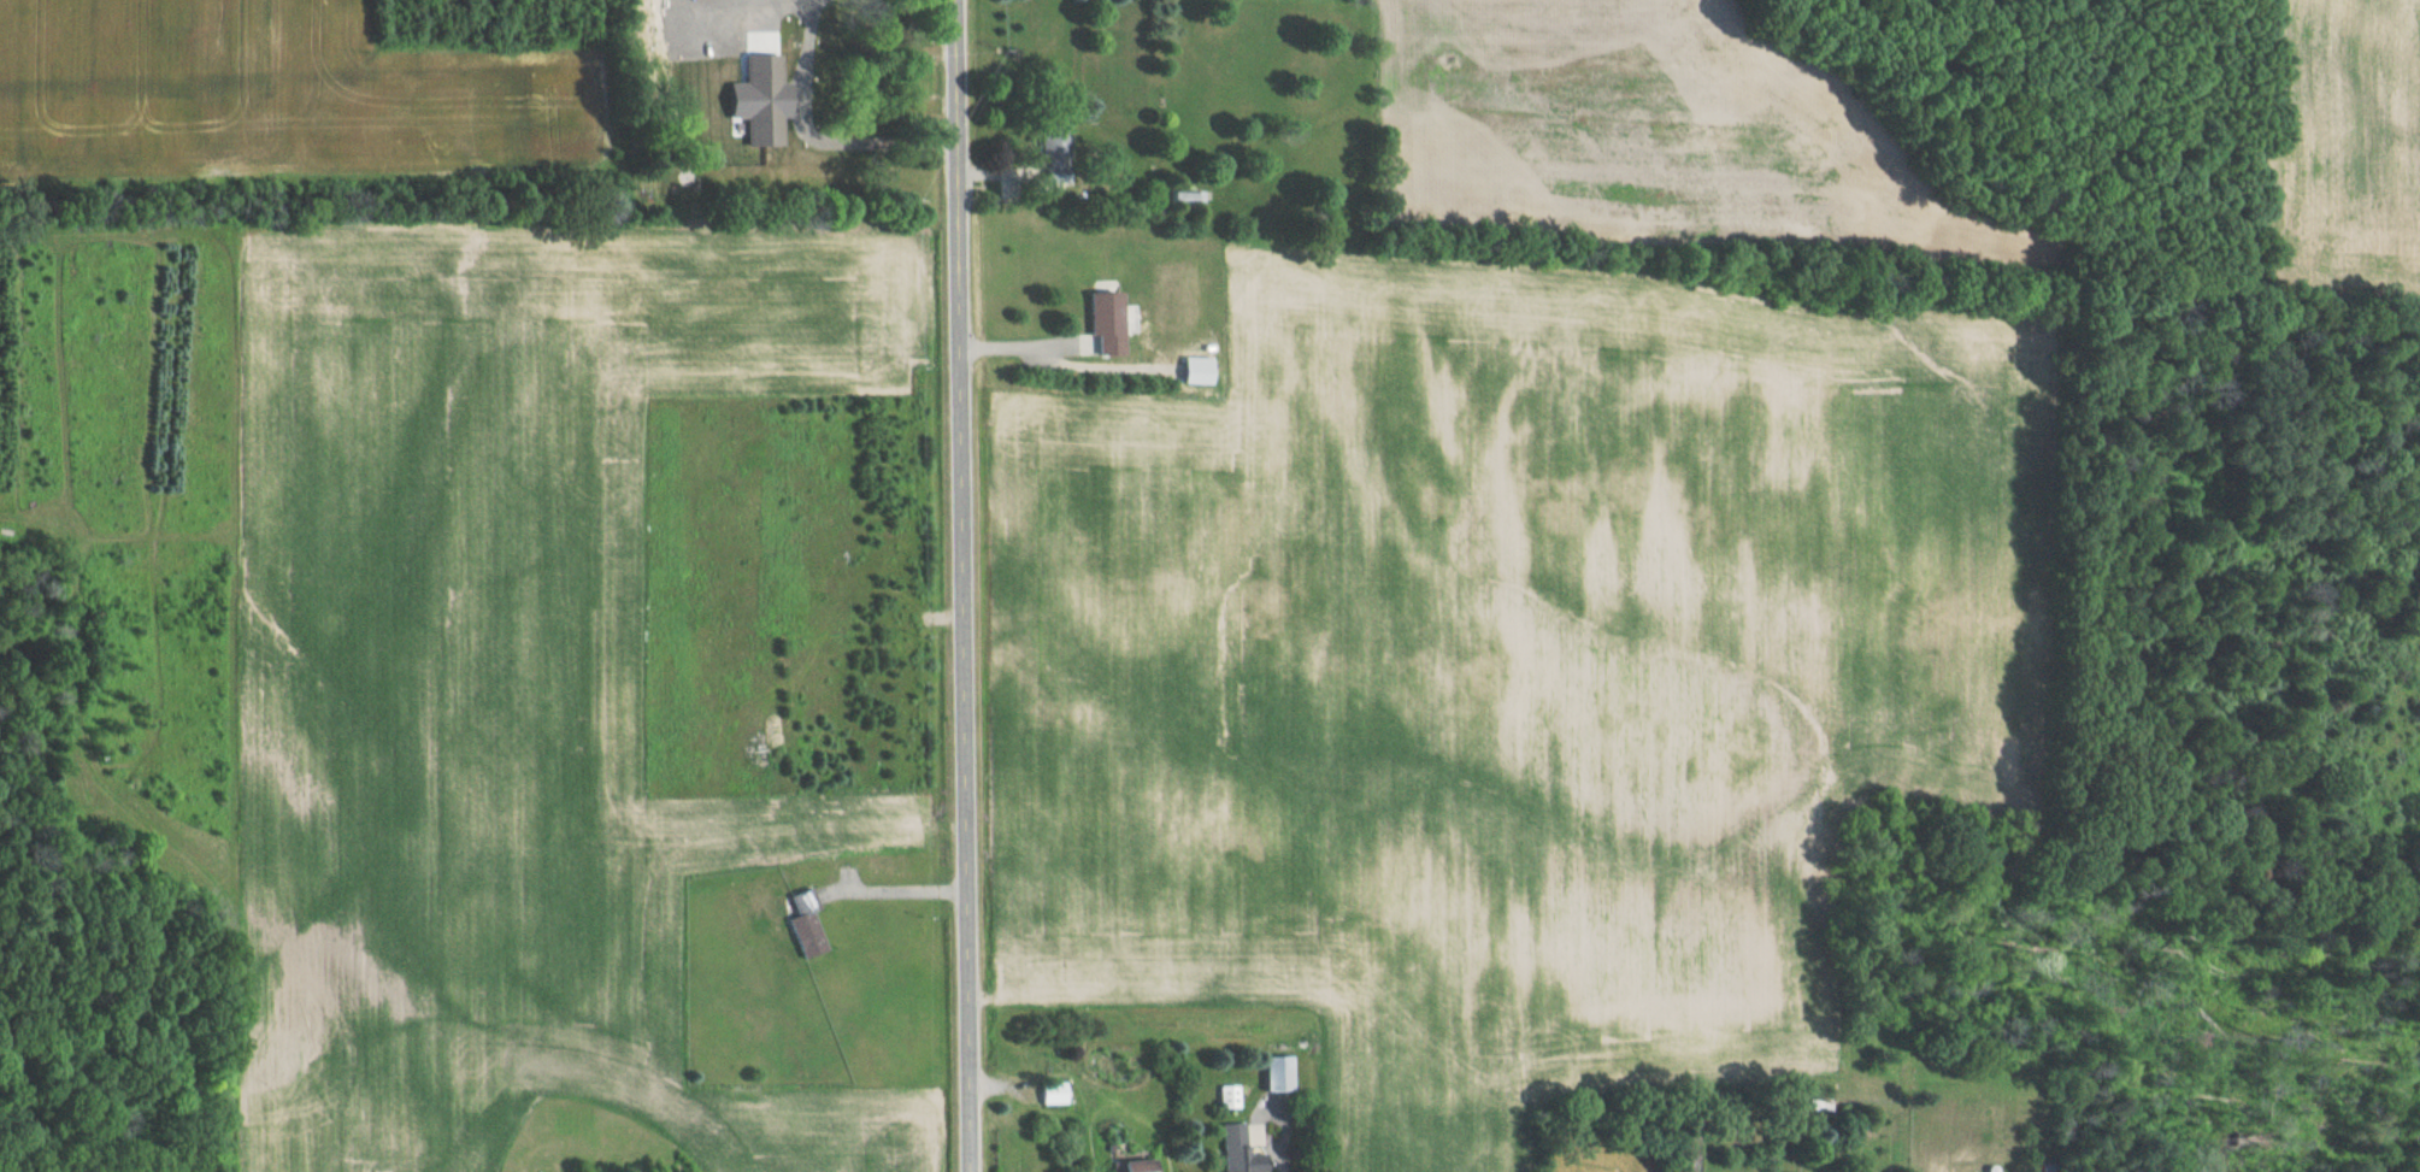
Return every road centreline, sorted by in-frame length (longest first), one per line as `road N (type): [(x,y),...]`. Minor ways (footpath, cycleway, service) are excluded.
road 1 (residential): [(969,1171),(955,0)]

